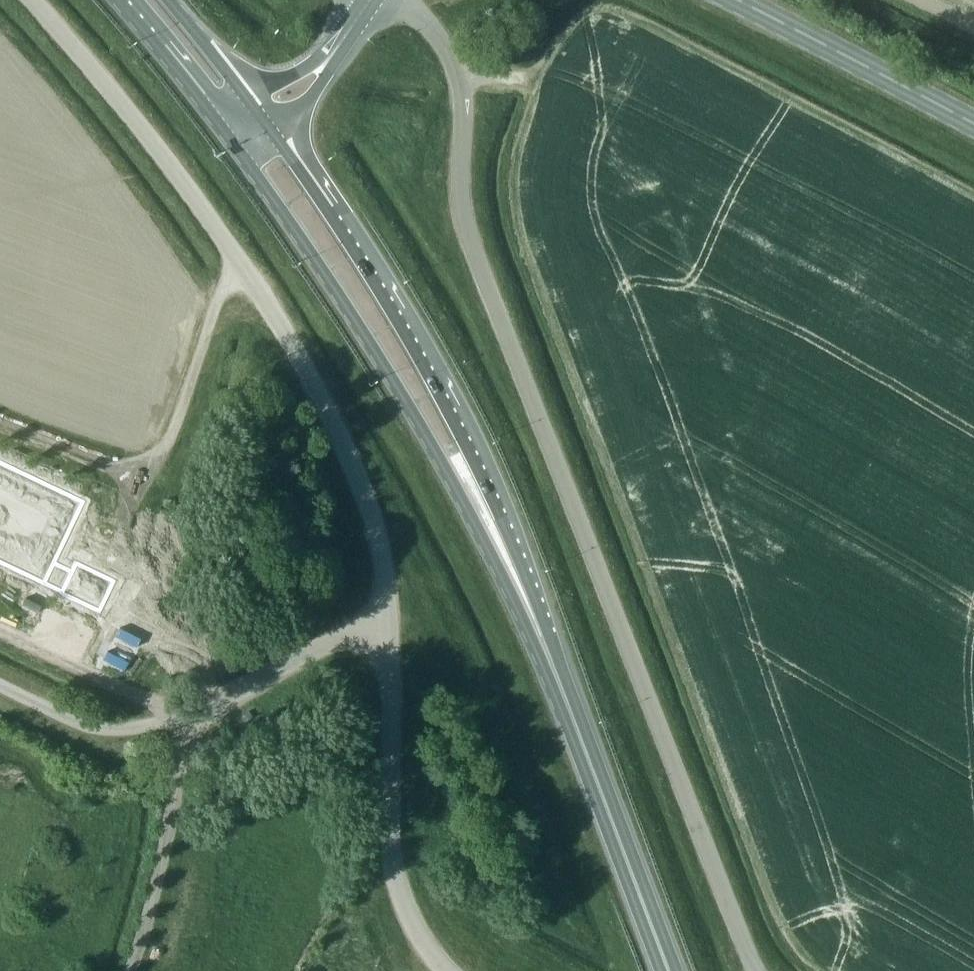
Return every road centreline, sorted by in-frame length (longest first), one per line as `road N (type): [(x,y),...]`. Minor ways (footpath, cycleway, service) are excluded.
road 1 (unclassified): [(758,970),(471,243),(456,66),(427,24),(389,0)]
road 2 (unclassified): [(387,627),(376,522),(303,359),(185,182),(36,0)]
road 3 (trunk): [(231,143),(414,414),(576,727)]
road 4 (trunk): [(576,727),(544,618),(447,409),(273,131)]
road 5 (unclassified): [(451,970),(413,917),(396,872),(387,627)]
road 6 (secondary): [(734,0),(973,125)]
road 7 (trunk): [(669,970),(576,727)]
road 8 (unclassified): [(130,970),(151,908),(191,718)]
road 9 (unclassified): [(191,718),(357,631),(387,627)]
road 10 (unclassified): [(191,718),(139,728),(83,723),(0,684)]
road 11 (trunk): [(119,0),(231,143)]
road 12 (secondary): [(273,131),(326,82),(368,0)]
road 13 (secondary): [(366,0),(324,54),(251,102)]
road 14 (trunk): [(251,102),(170,0)]

